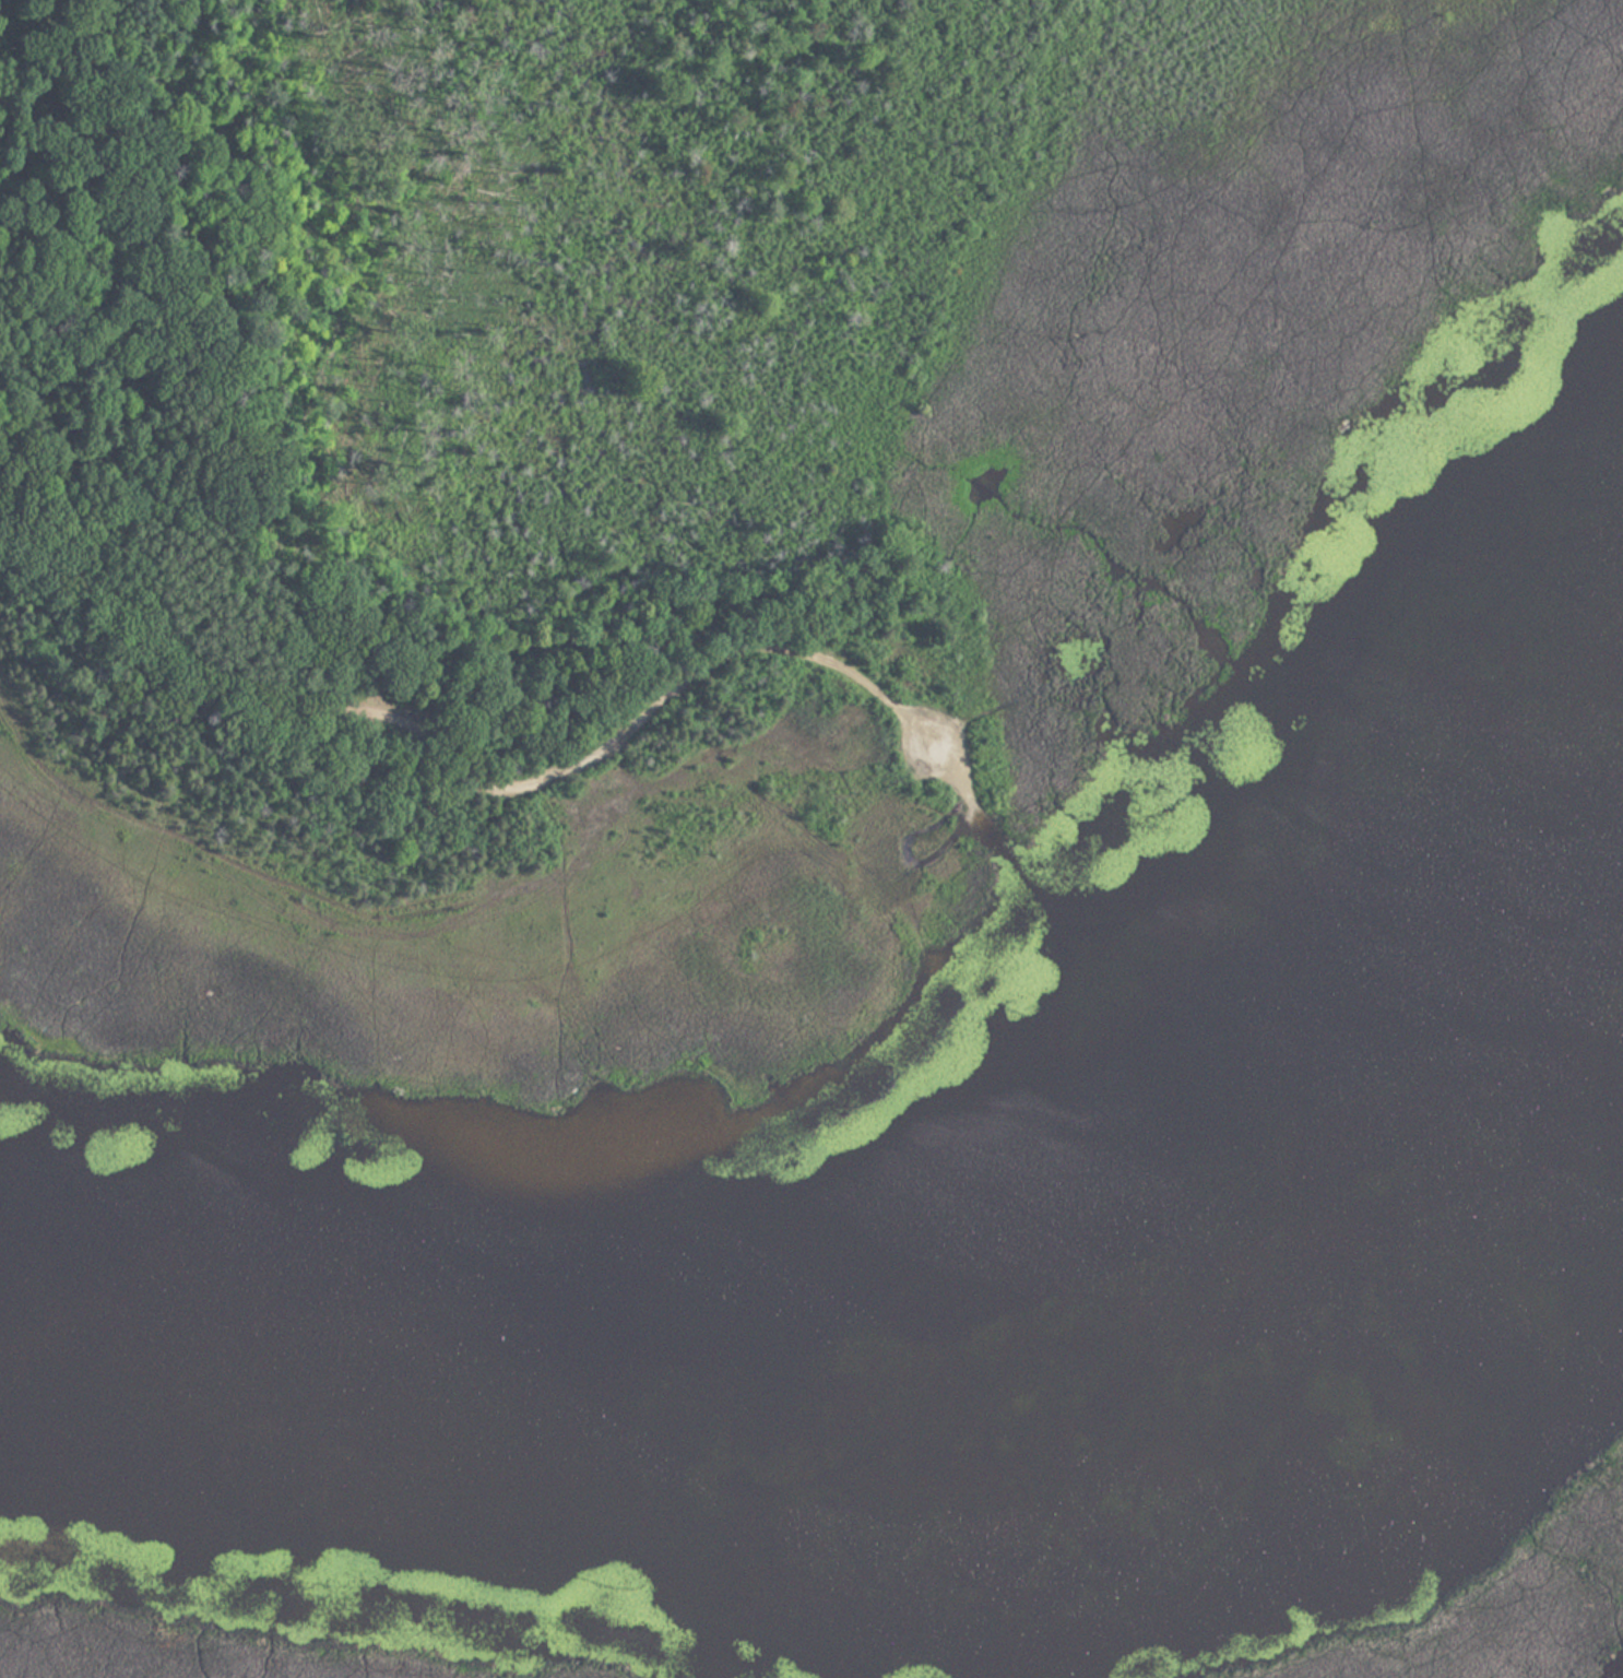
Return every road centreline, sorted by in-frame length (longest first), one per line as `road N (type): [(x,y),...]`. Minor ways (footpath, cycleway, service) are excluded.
road 1 (residential): [(903,705),(809,651),(787,645),(753,651),(556,776),(517,787),(488,780),(348,701),(270,700),(189,637),(0,516)]
road 2 (residential): [(903,705),(896,724),(908,763),(922,781),(962,793),(973,761),(963,725),(931,705),(903,705)]

